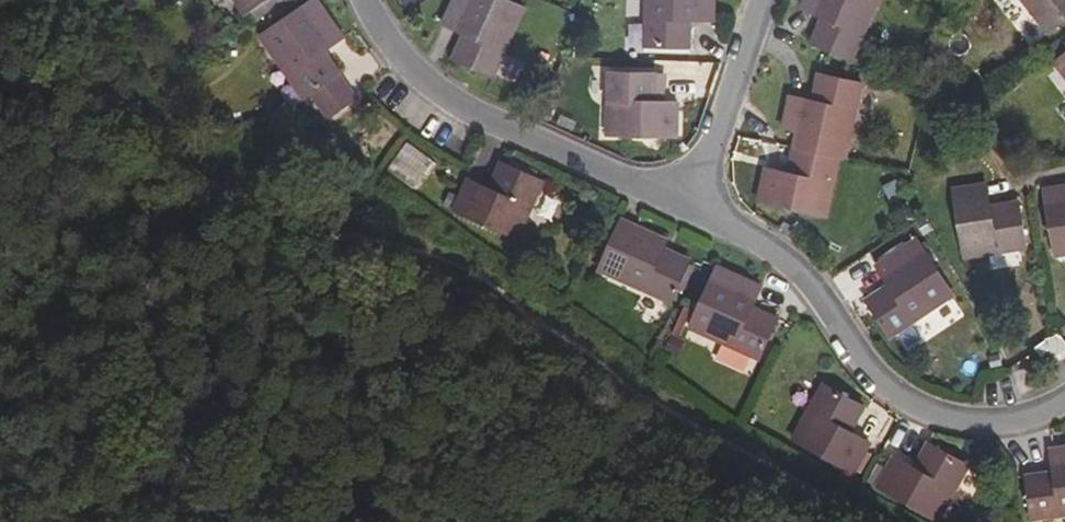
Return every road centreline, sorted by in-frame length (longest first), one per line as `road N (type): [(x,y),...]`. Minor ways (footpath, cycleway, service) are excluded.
road 1 (residential): [(673,207),(786,274),(859,372),(923,418),(995,426),(1064,392)]
road 2 (residential): [(355,0),(383,54),(451,111),(673,207)]
road 3 (residential): [(752,0),(673,207)]

